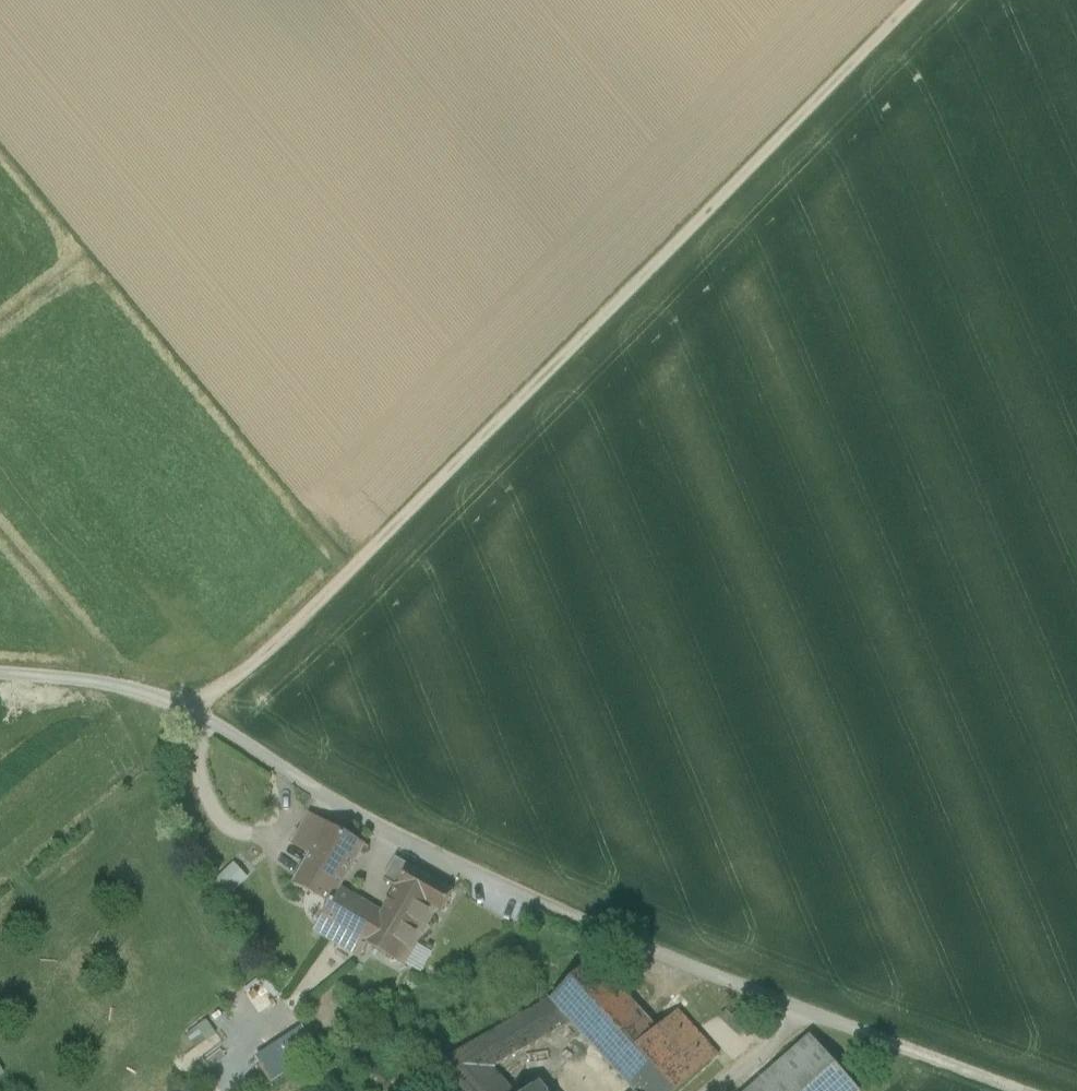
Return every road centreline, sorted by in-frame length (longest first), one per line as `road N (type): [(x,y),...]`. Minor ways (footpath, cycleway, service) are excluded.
road 1 (track): [(192,709),(286,638),(923,0)]
road 2 (track): [(986,1090),(455,869),(304,786),(192,709)]
road 3 (track): [(192,709),(0,670)]

